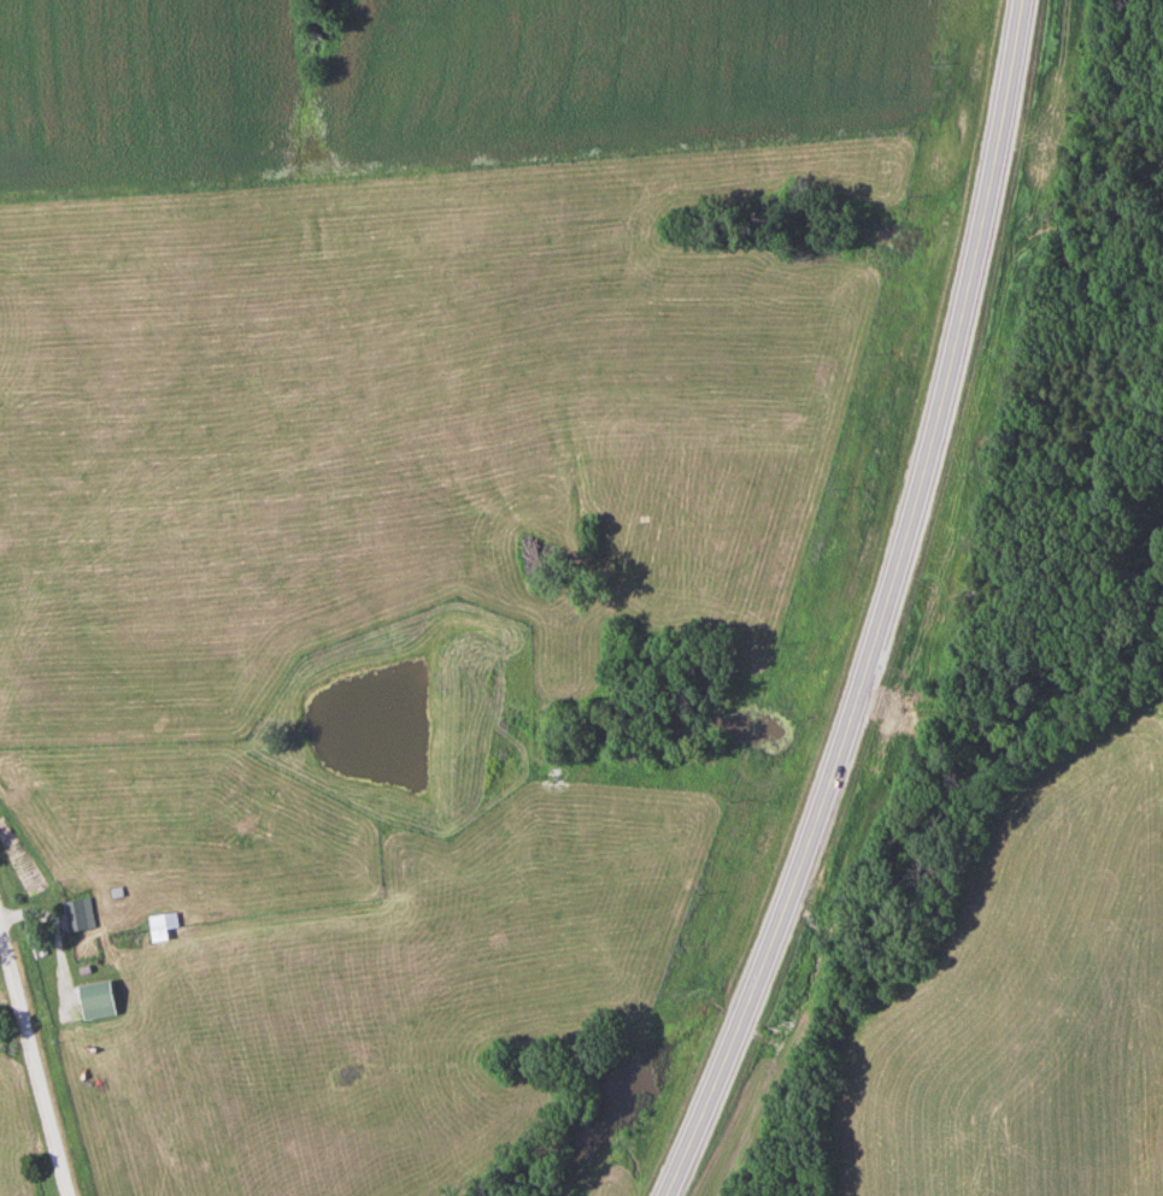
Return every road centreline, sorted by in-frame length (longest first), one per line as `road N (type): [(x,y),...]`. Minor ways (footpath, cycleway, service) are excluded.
road 1 (primary): [(666,1195),(813,827),(874,646),(953,353),(1020,0)]
road 2 (residential): [(70,1195),(0,921)]

